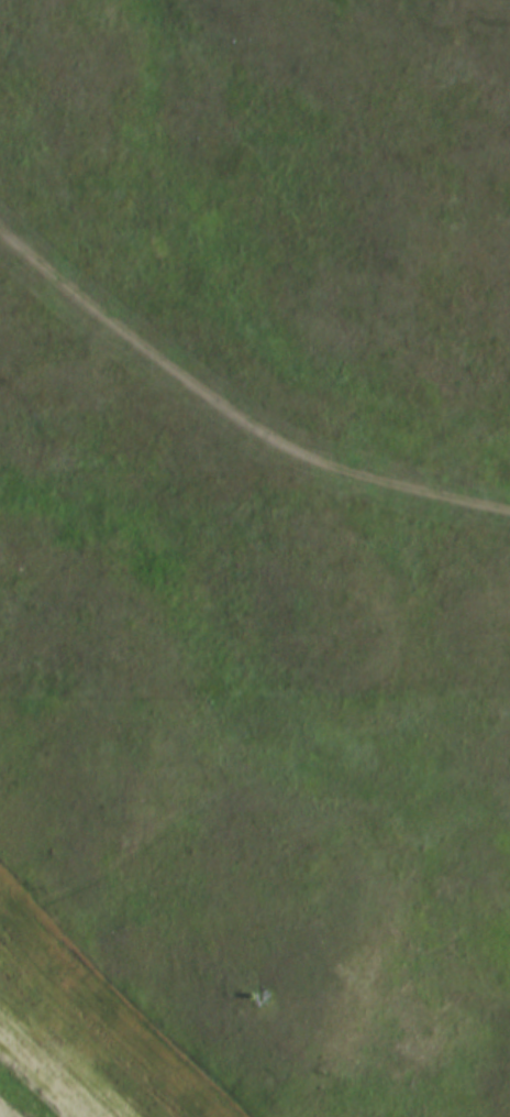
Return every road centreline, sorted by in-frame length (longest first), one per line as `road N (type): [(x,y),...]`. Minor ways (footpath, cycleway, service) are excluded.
road 1 (track): [(509,508),(368,477),(278,443),(132,343),(0,228)]

